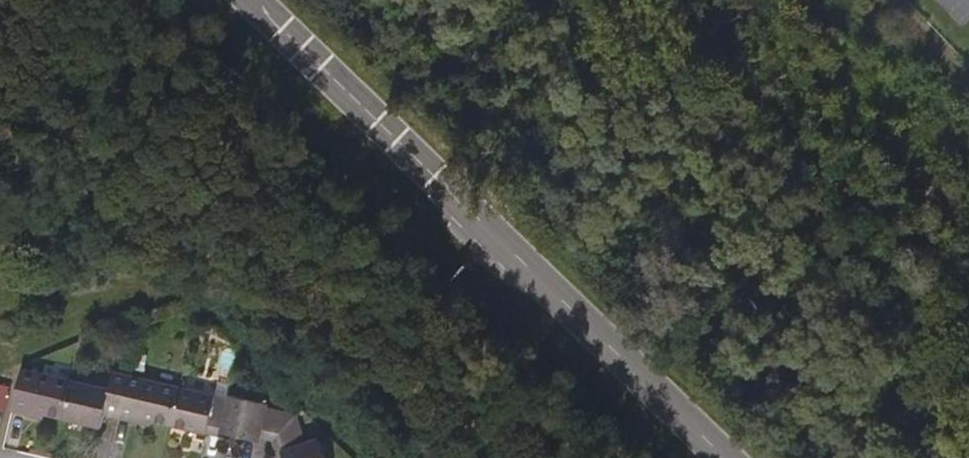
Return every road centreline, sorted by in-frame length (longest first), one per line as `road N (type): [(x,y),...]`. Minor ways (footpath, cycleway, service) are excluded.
road 1 (secondary): [(724,457),(251,0)]
road 2 (unclassified): [(624,457),(155,0)]

